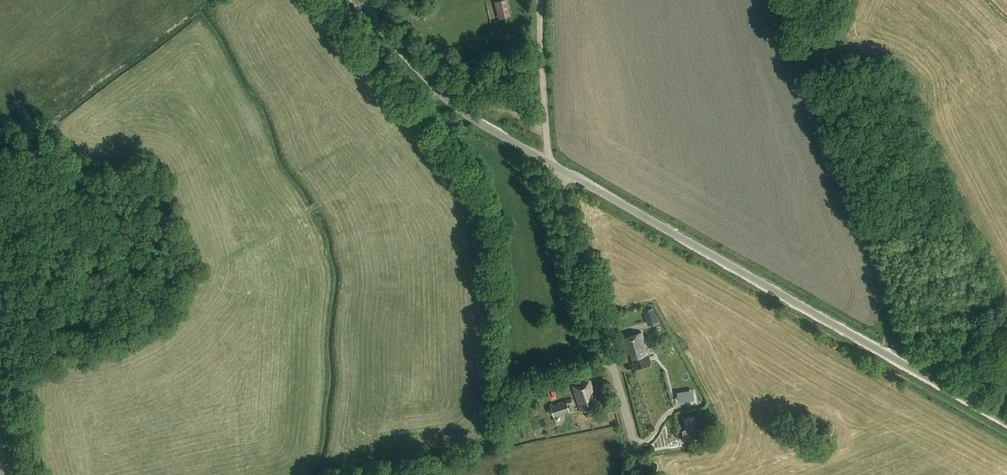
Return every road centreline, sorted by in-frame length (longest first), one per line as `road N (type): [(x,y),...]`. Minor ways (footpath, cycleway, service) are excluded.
road 1 (unclassified): [(1006,422),(552,163)]
road 2 (unclassified): [(642,474),(552,163)]
road 3 (unclassified): [(552,163),(453,104),(356,0)]
road 4 (track): [(552,163),(539,0)]
road 5 (track): [(33,474),(0,328)]

